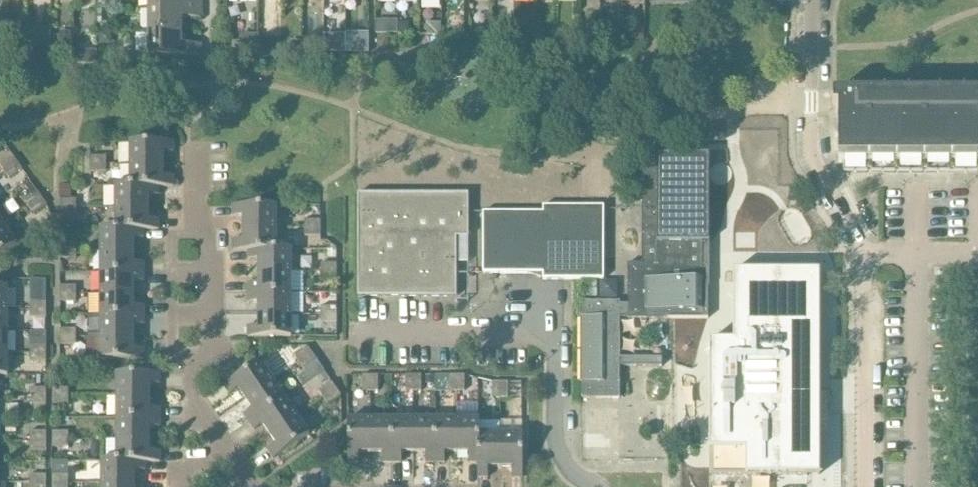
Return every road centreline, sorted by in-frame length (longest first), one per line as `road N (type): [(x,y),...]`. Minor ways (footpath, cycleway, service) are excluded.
road 1 (residential): [(812,0),(811,154),(863,249),(864,486)]
road 2 (residential): [(218,442),(194,409),(193,371),(209,349),(208,234),(195,212),(194,149)]

